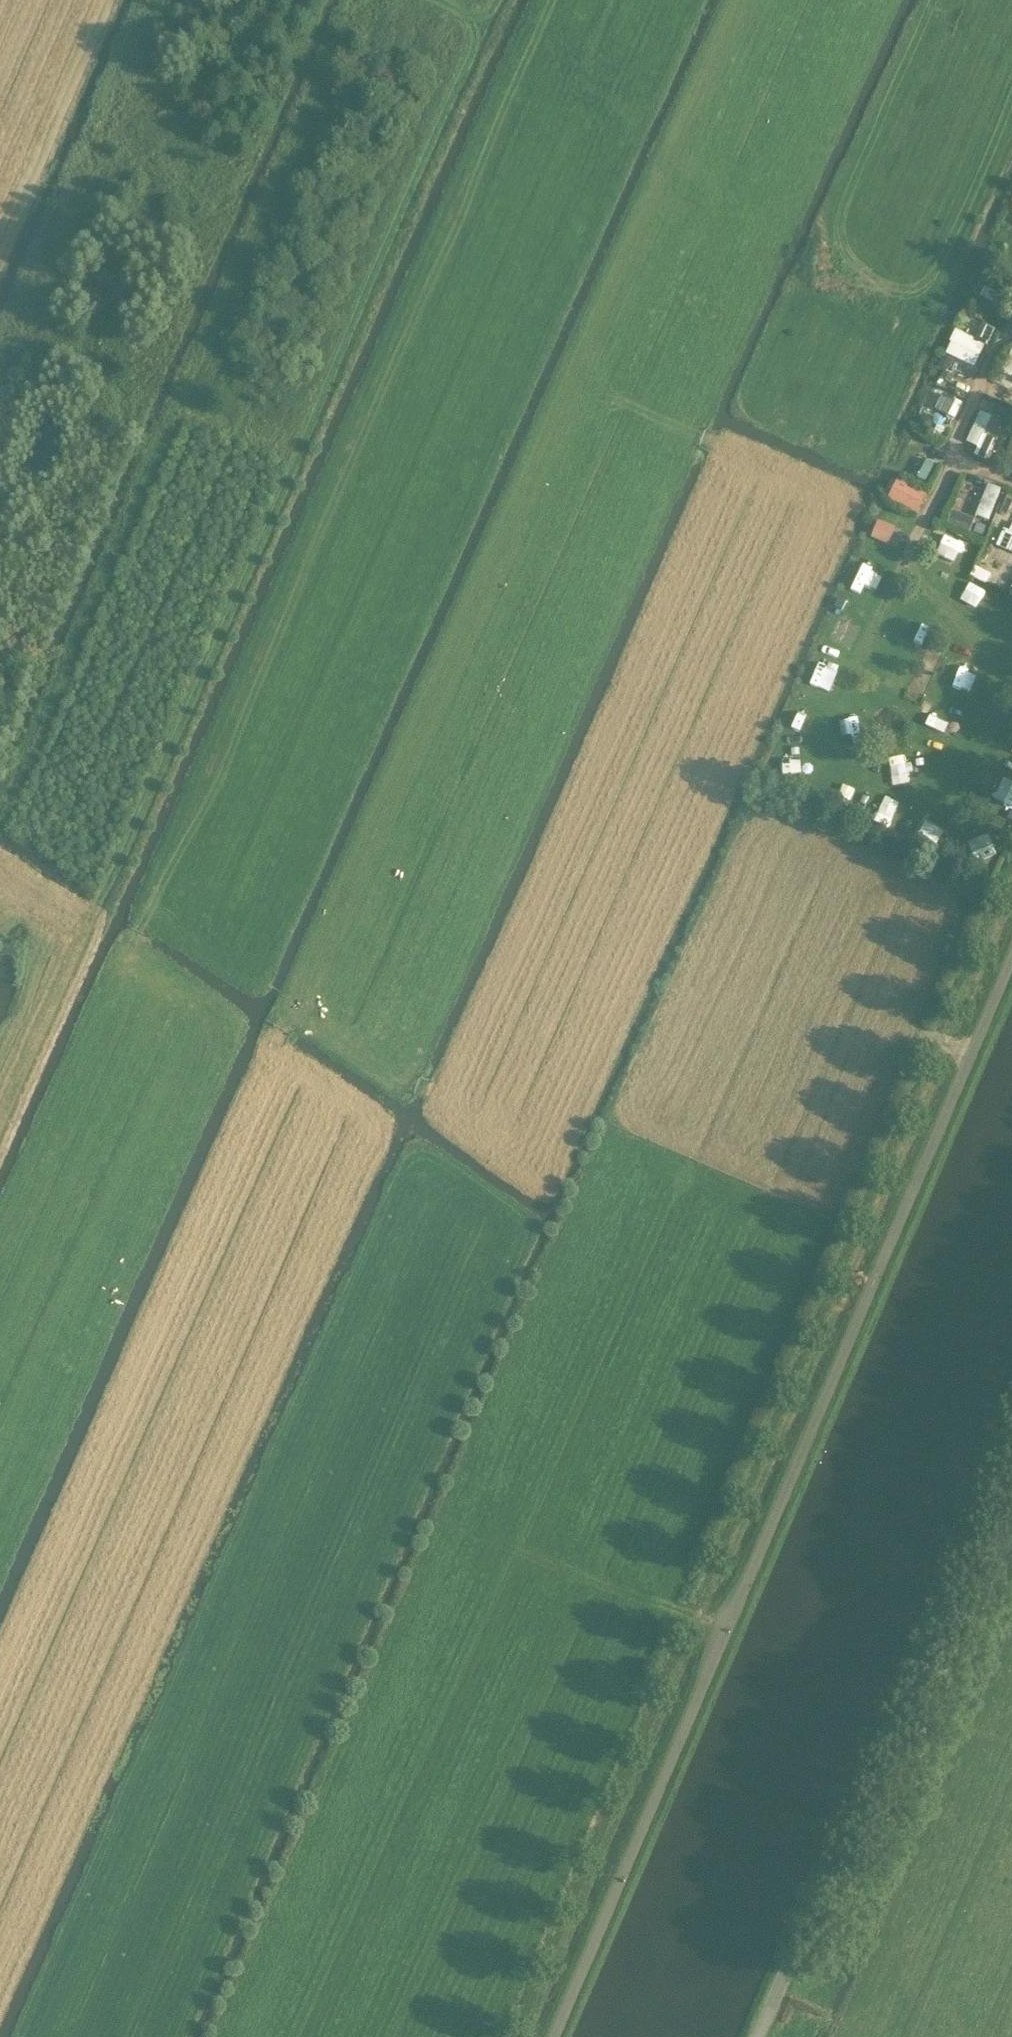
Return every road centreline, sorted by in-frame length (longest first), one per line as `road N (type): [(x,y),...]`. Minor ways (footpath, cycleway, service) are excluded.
road 1 (unclassified): [(554,2036),(1011,955)]
road 2 (track): [(472,43),(472,70),(297,439),(293,476),(92,922)]
road 3 (unclassified): [(763,2036),(1011,1473)]
road 4 (track): [(89,169),(162,0)]

